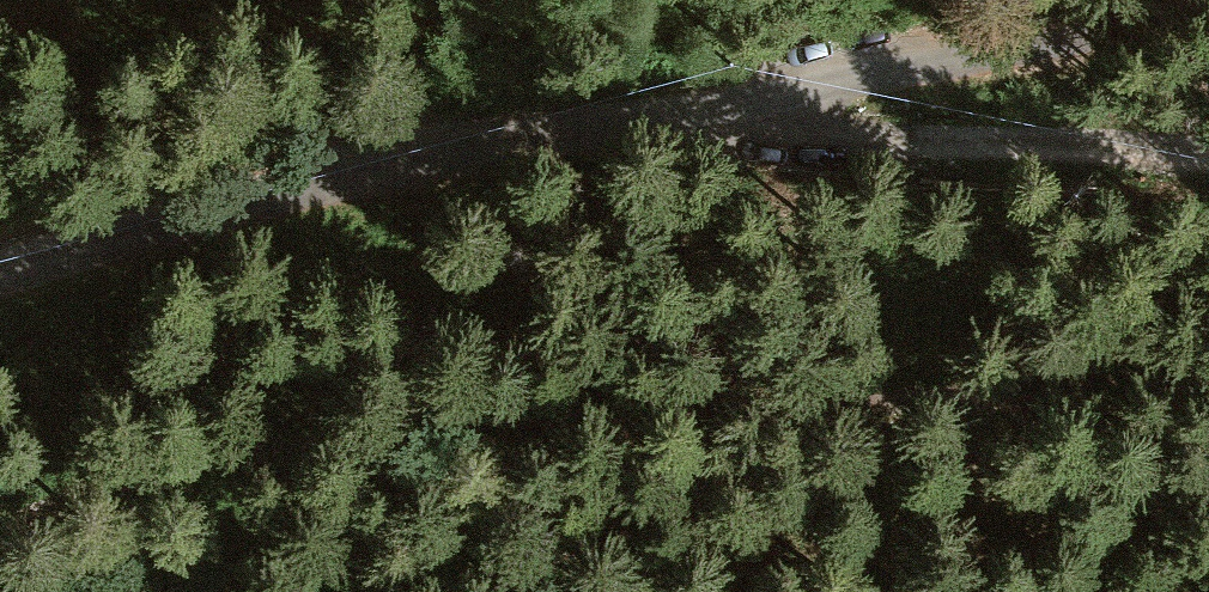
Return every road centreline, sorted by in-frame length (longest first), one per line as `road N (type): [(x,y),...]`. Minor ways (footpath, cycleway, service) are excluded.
road 1 (unclassified): [(1208,27),(785,70),(321,183),(0,283)]
road 2 (track): [(1208,361),(994,350),(298,437),(86,477),(0,520)]
road 3 (track): [(1208,146),(942,124),(843,97),(785,70)]

